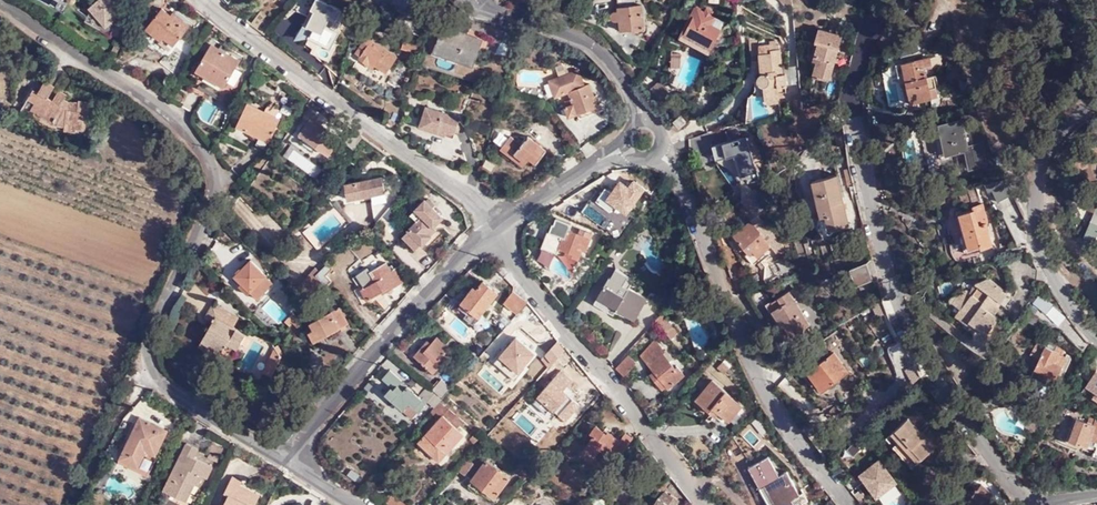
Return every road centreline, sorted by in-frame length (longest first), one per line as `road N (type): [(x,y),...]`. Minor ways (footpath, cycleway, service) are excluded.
road 1 (residential): [(2,0),(181,124),(217,161),(227,186),(153,327),(148,362),(155,382),(291,464)]
road 2 (residential): [(876,0),(854,108),(894,295),(928,369),(1034,504)]
road 3 (residential): [(620,148),(665,169),(684,194),(791,433),(852,504)]
road 4 (residential): [(495,240),(478,210),(210,0)]
road 5 (residential): [(707,504),(495,240)]
road 6 (residential): [(291,464),(462,261),(495,240)]
road 7 (residential): [(1096,332),(1050,263),(1035,214),(1038,160),(1096,107)]
road 8 (residential): [(620,148),(639,118),(633,86),(584,44),(497,16),(484,0)]
road 9 (residential): [(495,240),(620,148)]

